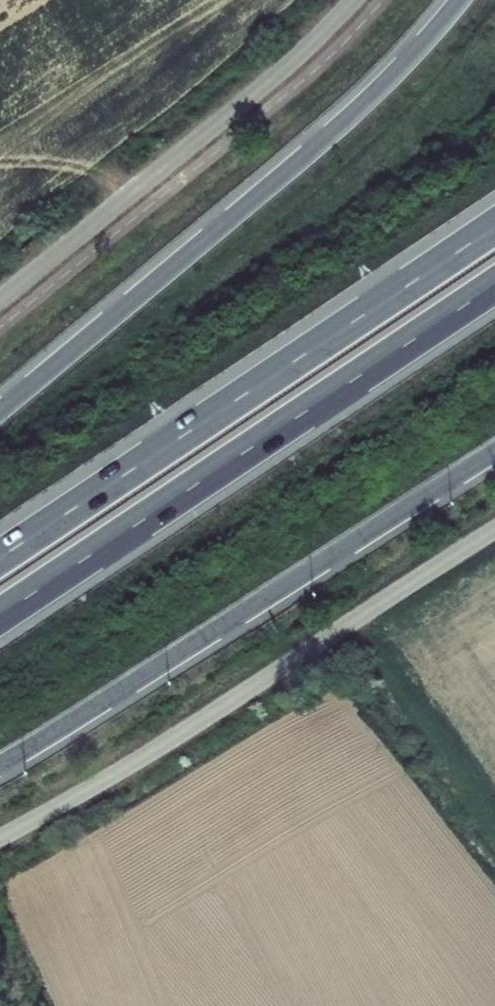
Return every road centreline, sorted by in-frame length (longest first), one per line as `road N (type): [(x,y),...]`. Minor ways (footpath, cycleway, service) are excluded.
road 1 (trunk): [(461,0),(349,120),(0,413)]
road 2 (trunk): [(0,616),(494,284)]
road 3 (trunk): [(494,229),(0,560)]
road 4 (trunk): [(0,766),(494,453)]

